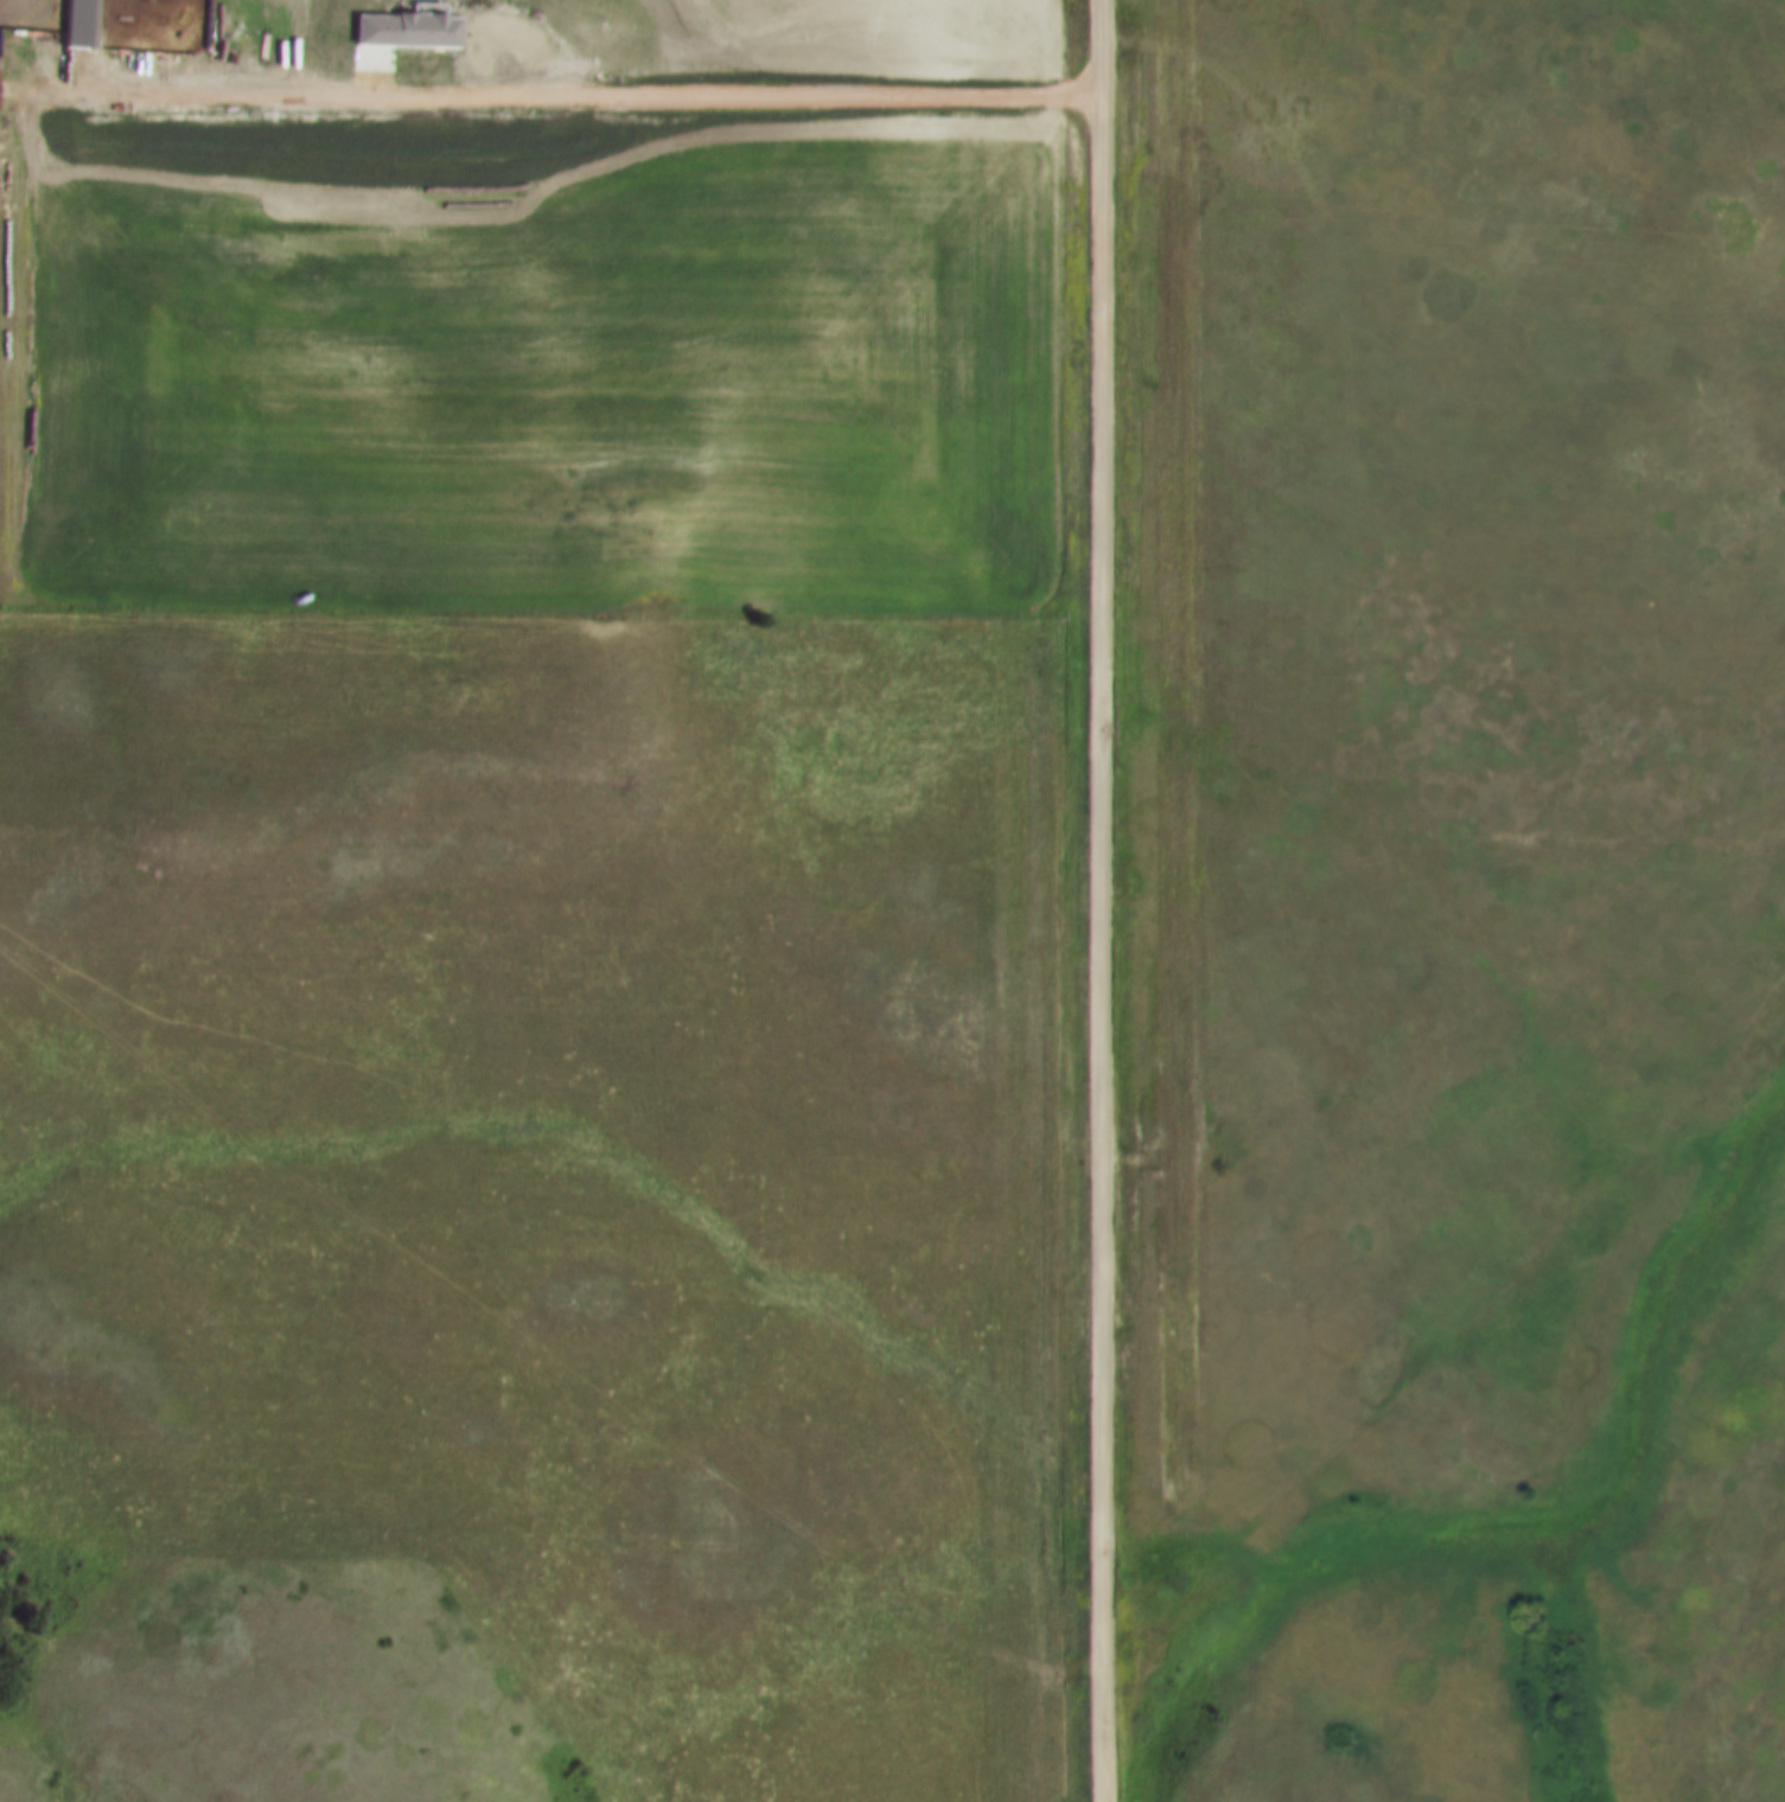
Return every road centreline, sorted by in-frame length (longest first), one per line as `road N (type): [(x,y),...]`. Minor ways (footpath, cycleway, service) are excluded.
road 1 (track): [(1679,1130),(1784,976)]

